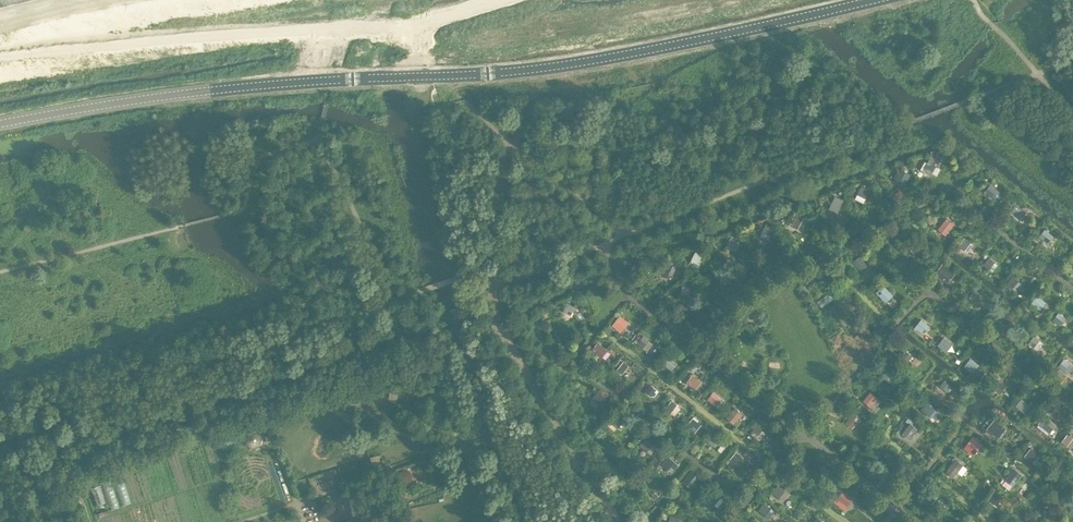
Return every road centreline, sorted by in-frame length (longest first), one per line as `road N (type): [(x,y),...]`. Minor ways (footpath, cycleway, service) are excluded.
road 1 (tertiary): [(871,0),(542,68),(255,85),(0,123)]

